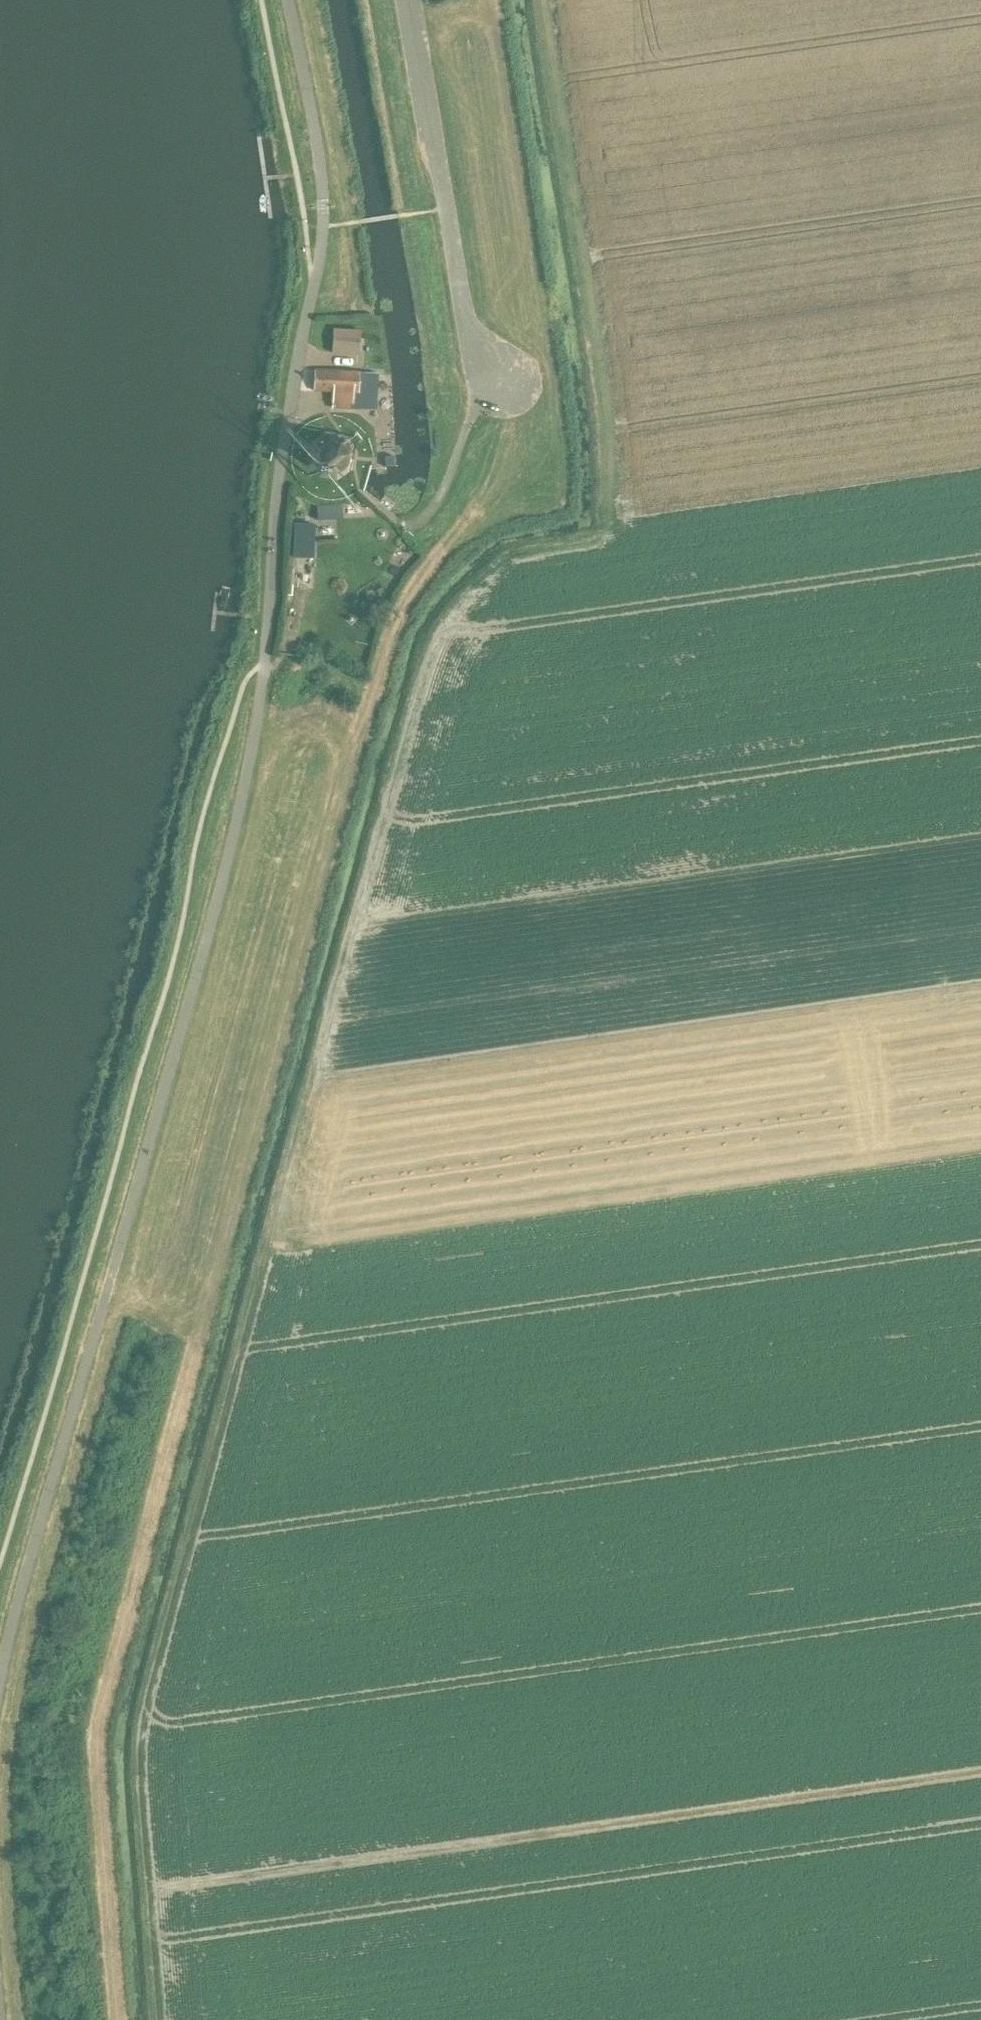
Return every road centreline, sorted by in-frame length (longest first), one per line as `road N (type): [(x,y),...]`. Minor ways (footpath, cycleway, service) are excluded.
road 1 (unclassified): [(488,388),(464,312),(411,0)]

